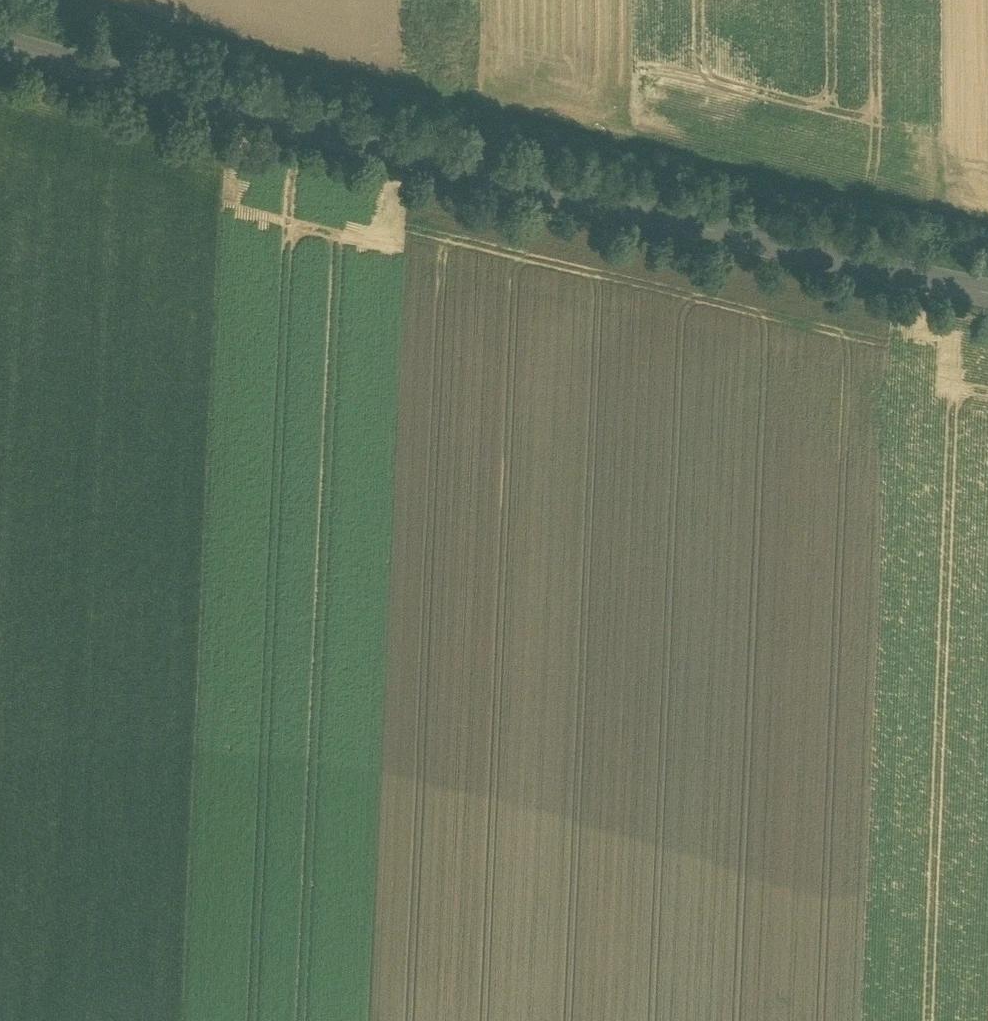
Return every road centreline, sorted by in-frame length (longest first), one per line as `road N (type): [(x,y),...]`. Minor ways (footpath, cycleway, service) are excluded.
road 1 (tertiary): [(0,47),(395,161),(987,298)]

